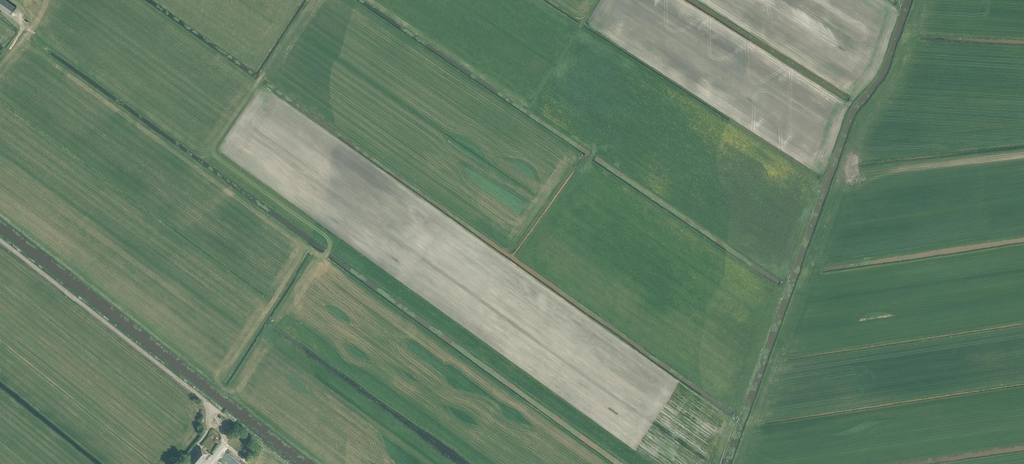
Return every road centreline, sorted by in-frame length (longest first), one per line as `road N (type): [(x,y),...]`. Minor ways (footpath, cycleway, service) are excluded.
road 1 (unclassified): [(211,408),(0,241)]

